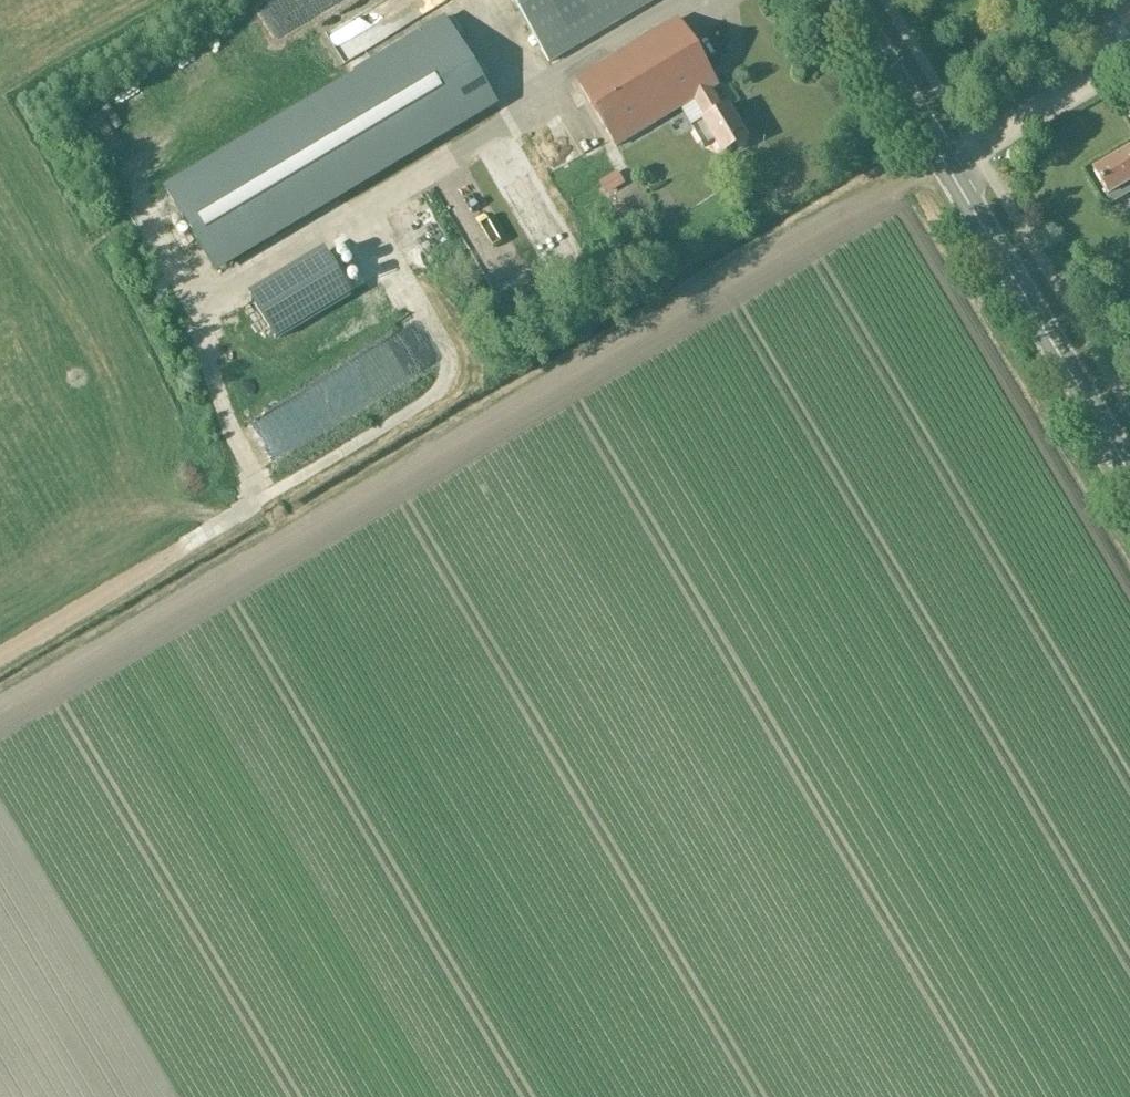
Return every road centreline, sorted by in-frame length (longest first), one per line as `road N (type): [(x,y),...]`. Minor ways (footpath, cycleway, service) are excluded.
road 1 (secondary): [(1129,471),(848,0)]

